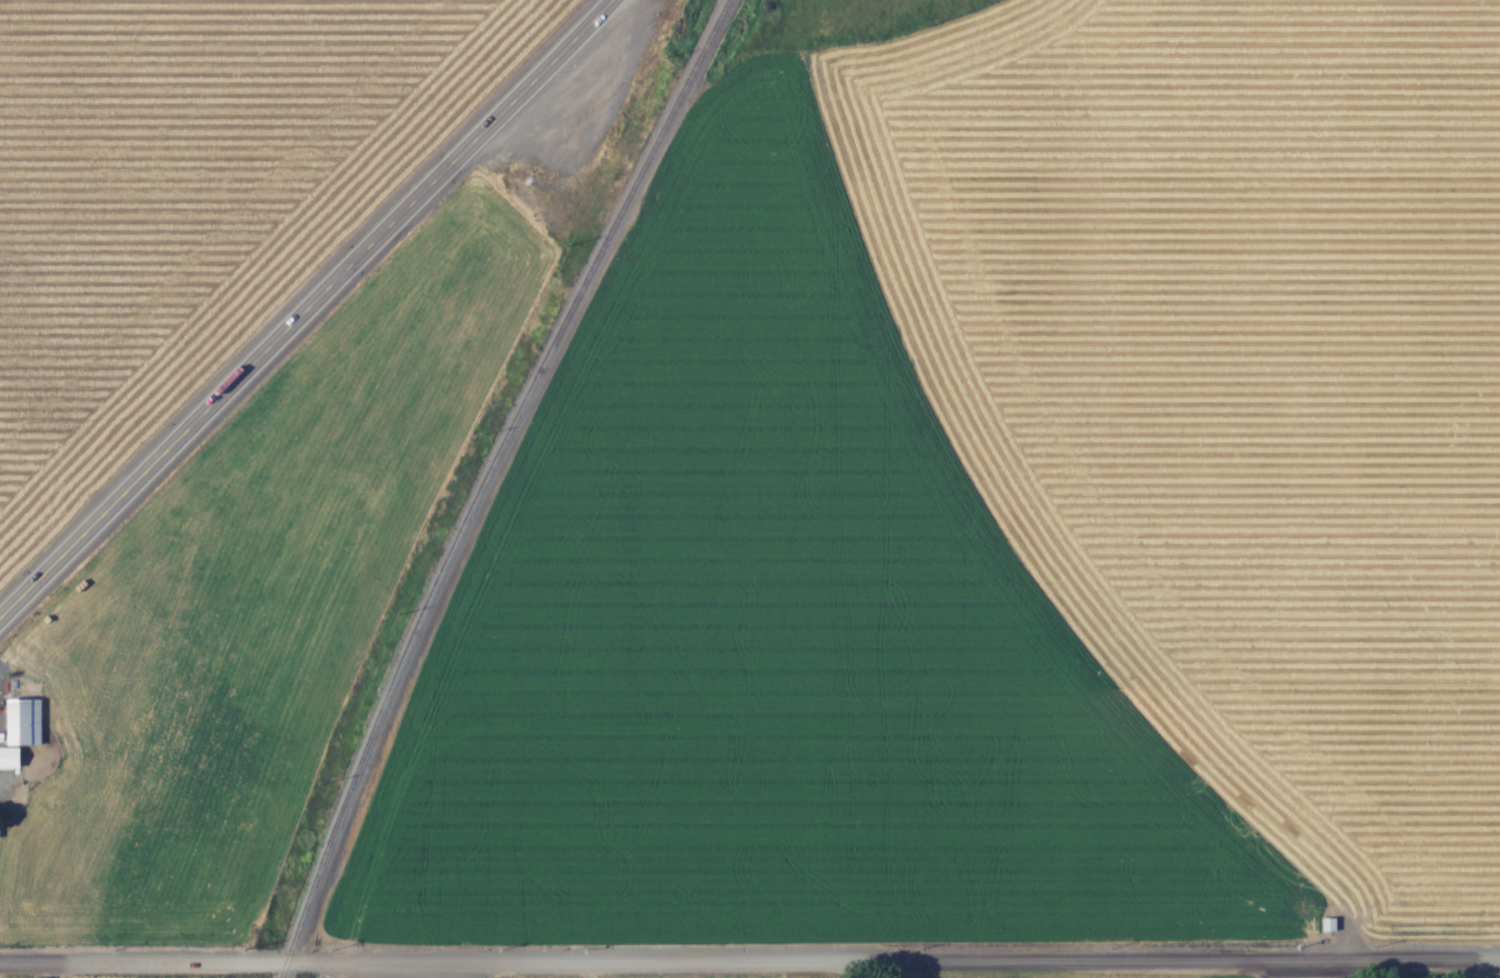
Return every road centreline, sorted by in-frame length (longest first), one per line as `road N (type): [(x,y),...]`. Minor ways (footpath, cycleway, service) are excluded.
road 1 (tertiary): [(0,964),(1499,959)]
road 2 (primary): [(0,633),(605,0)]

